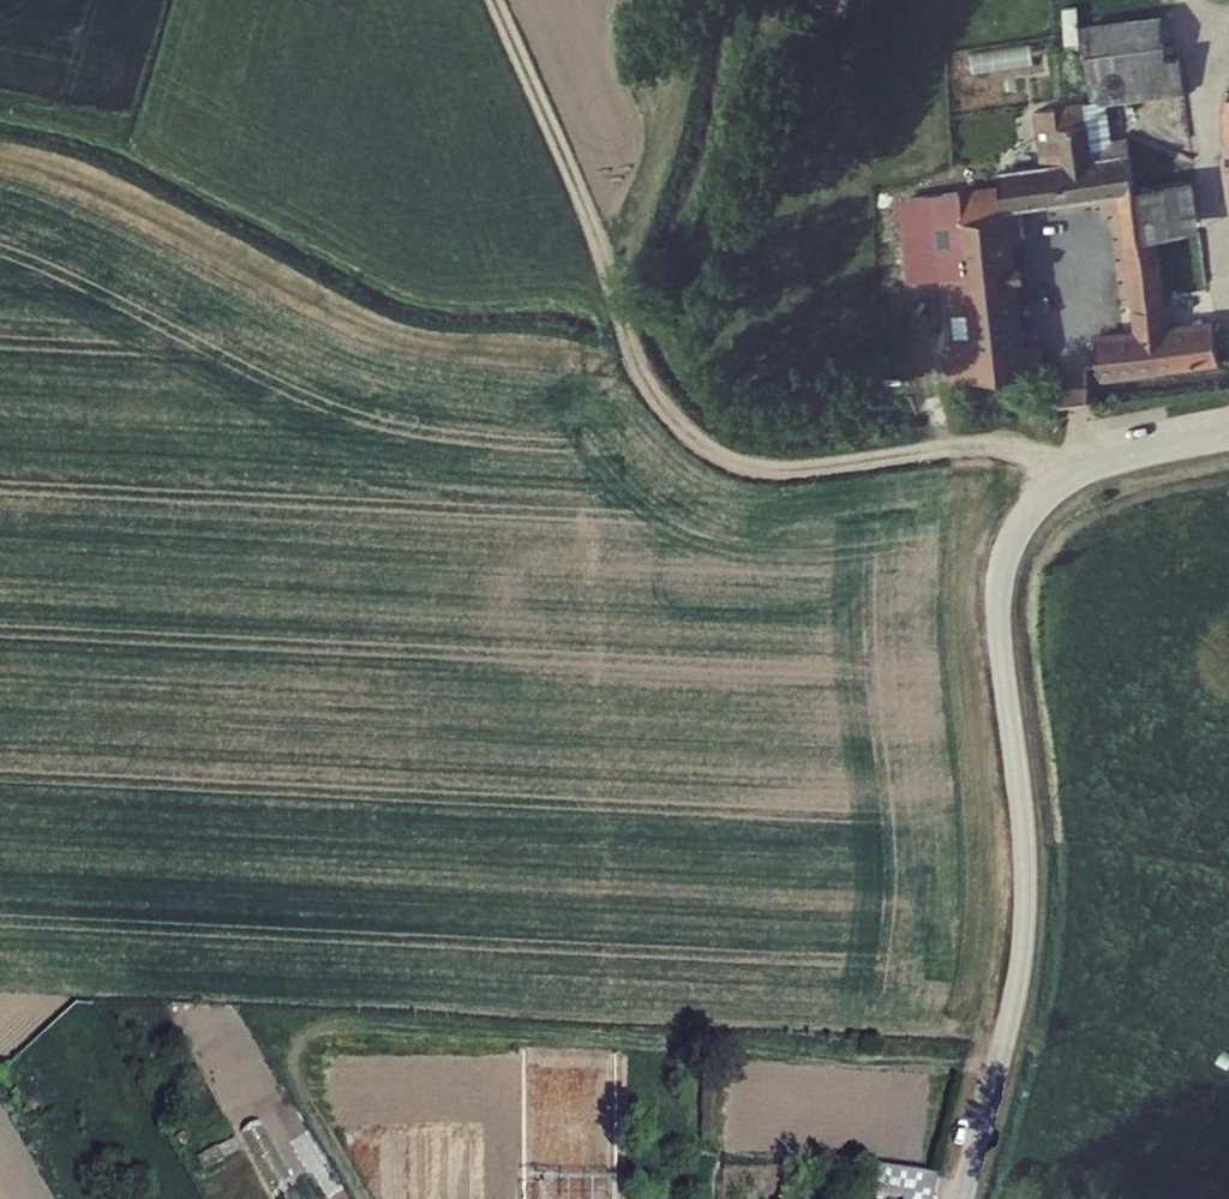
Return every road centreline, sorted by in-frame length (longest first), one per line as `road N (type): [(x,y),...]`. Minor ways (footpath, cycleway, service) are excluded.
road 1 (unclassified): [(1228,435),(1077,470),(1018,527),(1006,561),(1000,638),(1026,903),(1006,1034),(961,1198)]
road 2 (track): [(1077,470),(970,446),(799,469),(743,464),(677,424),(613,326),(486,0)]
road 3 (track): [(1186,0),(1228,247)]

